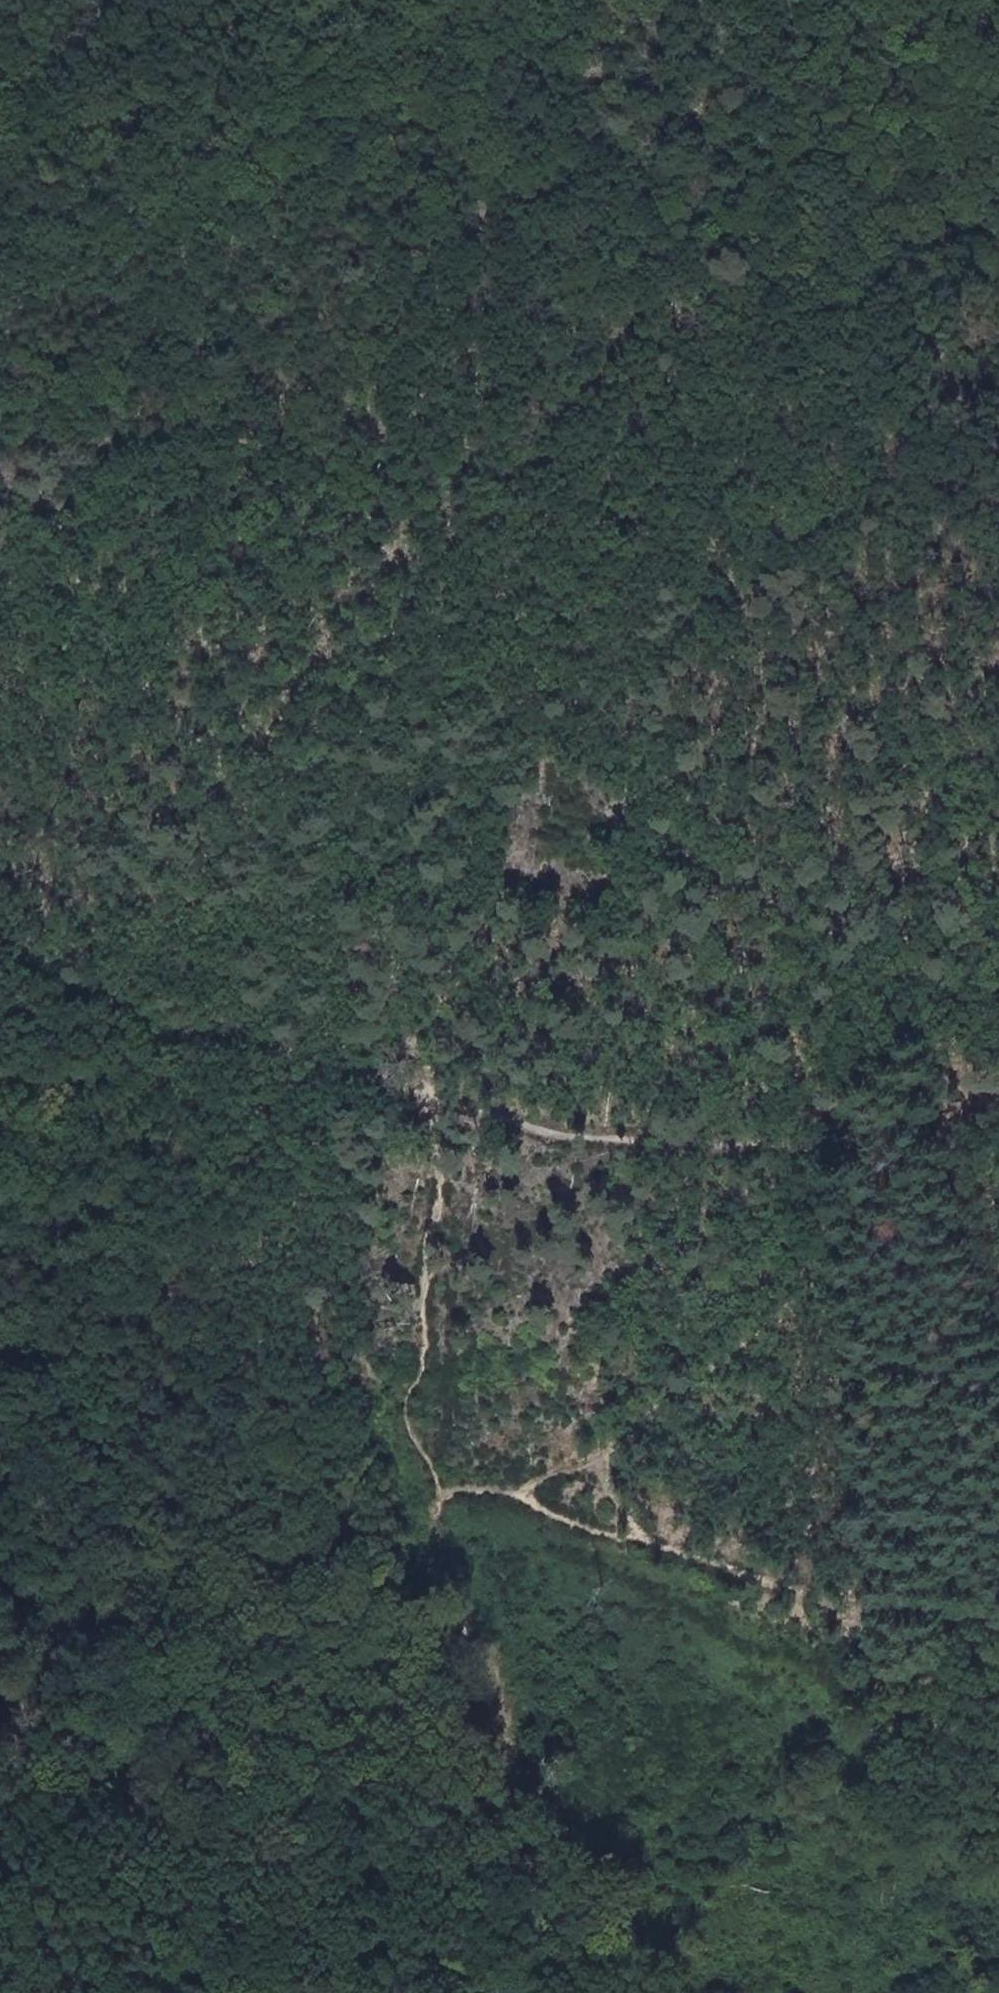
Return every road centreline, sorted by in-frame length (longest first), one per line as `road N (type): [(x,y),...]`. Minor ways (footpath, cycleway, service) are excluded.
road 1 (track): [(998,1612),(846,1606),(680,1558),(556,1508),(455,1512)]
road 2 (track): [(0,1711),(99,1765),(212,1769),(401,1676),(497,1682)]

